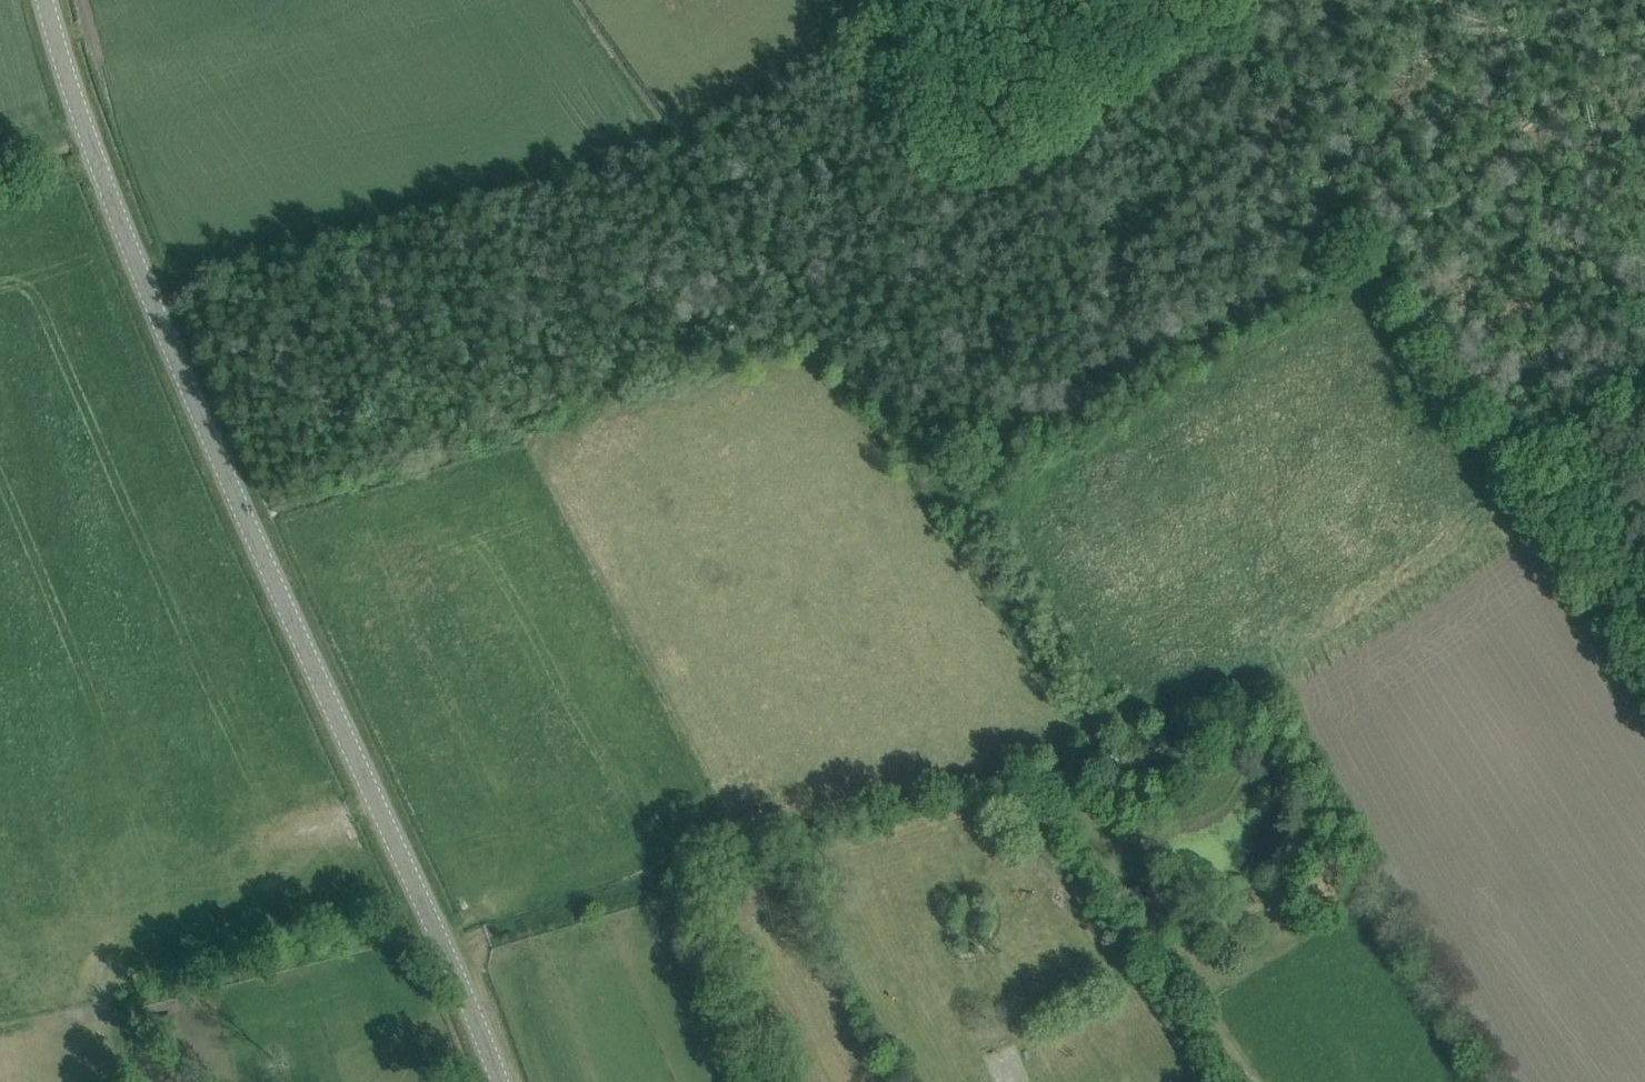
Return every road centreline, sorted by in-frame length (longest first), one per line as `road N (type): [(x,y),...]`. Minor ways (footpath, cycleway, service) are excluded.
road 1 (unclassified): [(506,1081),(192,375),(65,0)]

